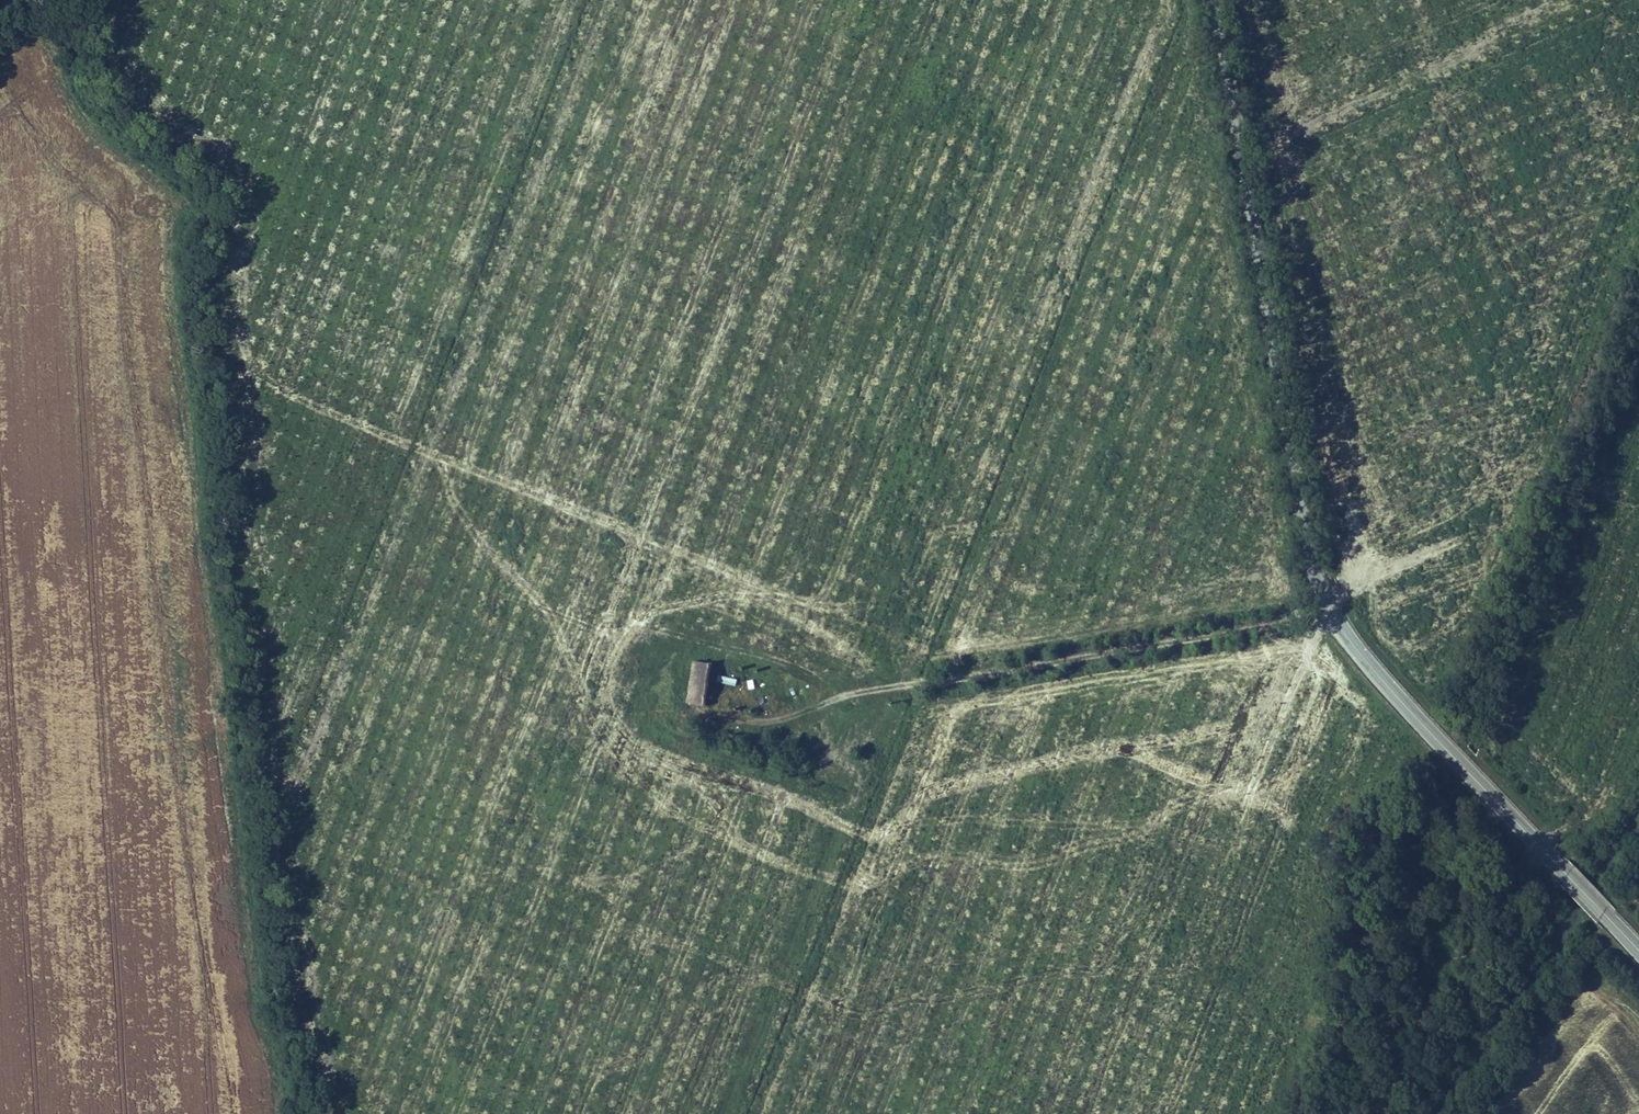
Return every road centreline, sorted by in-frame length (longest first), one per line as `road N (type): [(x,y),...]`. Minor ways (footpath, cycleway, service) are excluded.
road 1 (tertiary): [(1212,0),(1280,420),(1317,565),(1376,666),(1638,949)]
road 2 (track): [(727,719),(770,721),(861,695),(1341,615)]
road 3 (track): [(1548,854),(1516,917),(1475,951),(1429,973),(1381,1113)]

